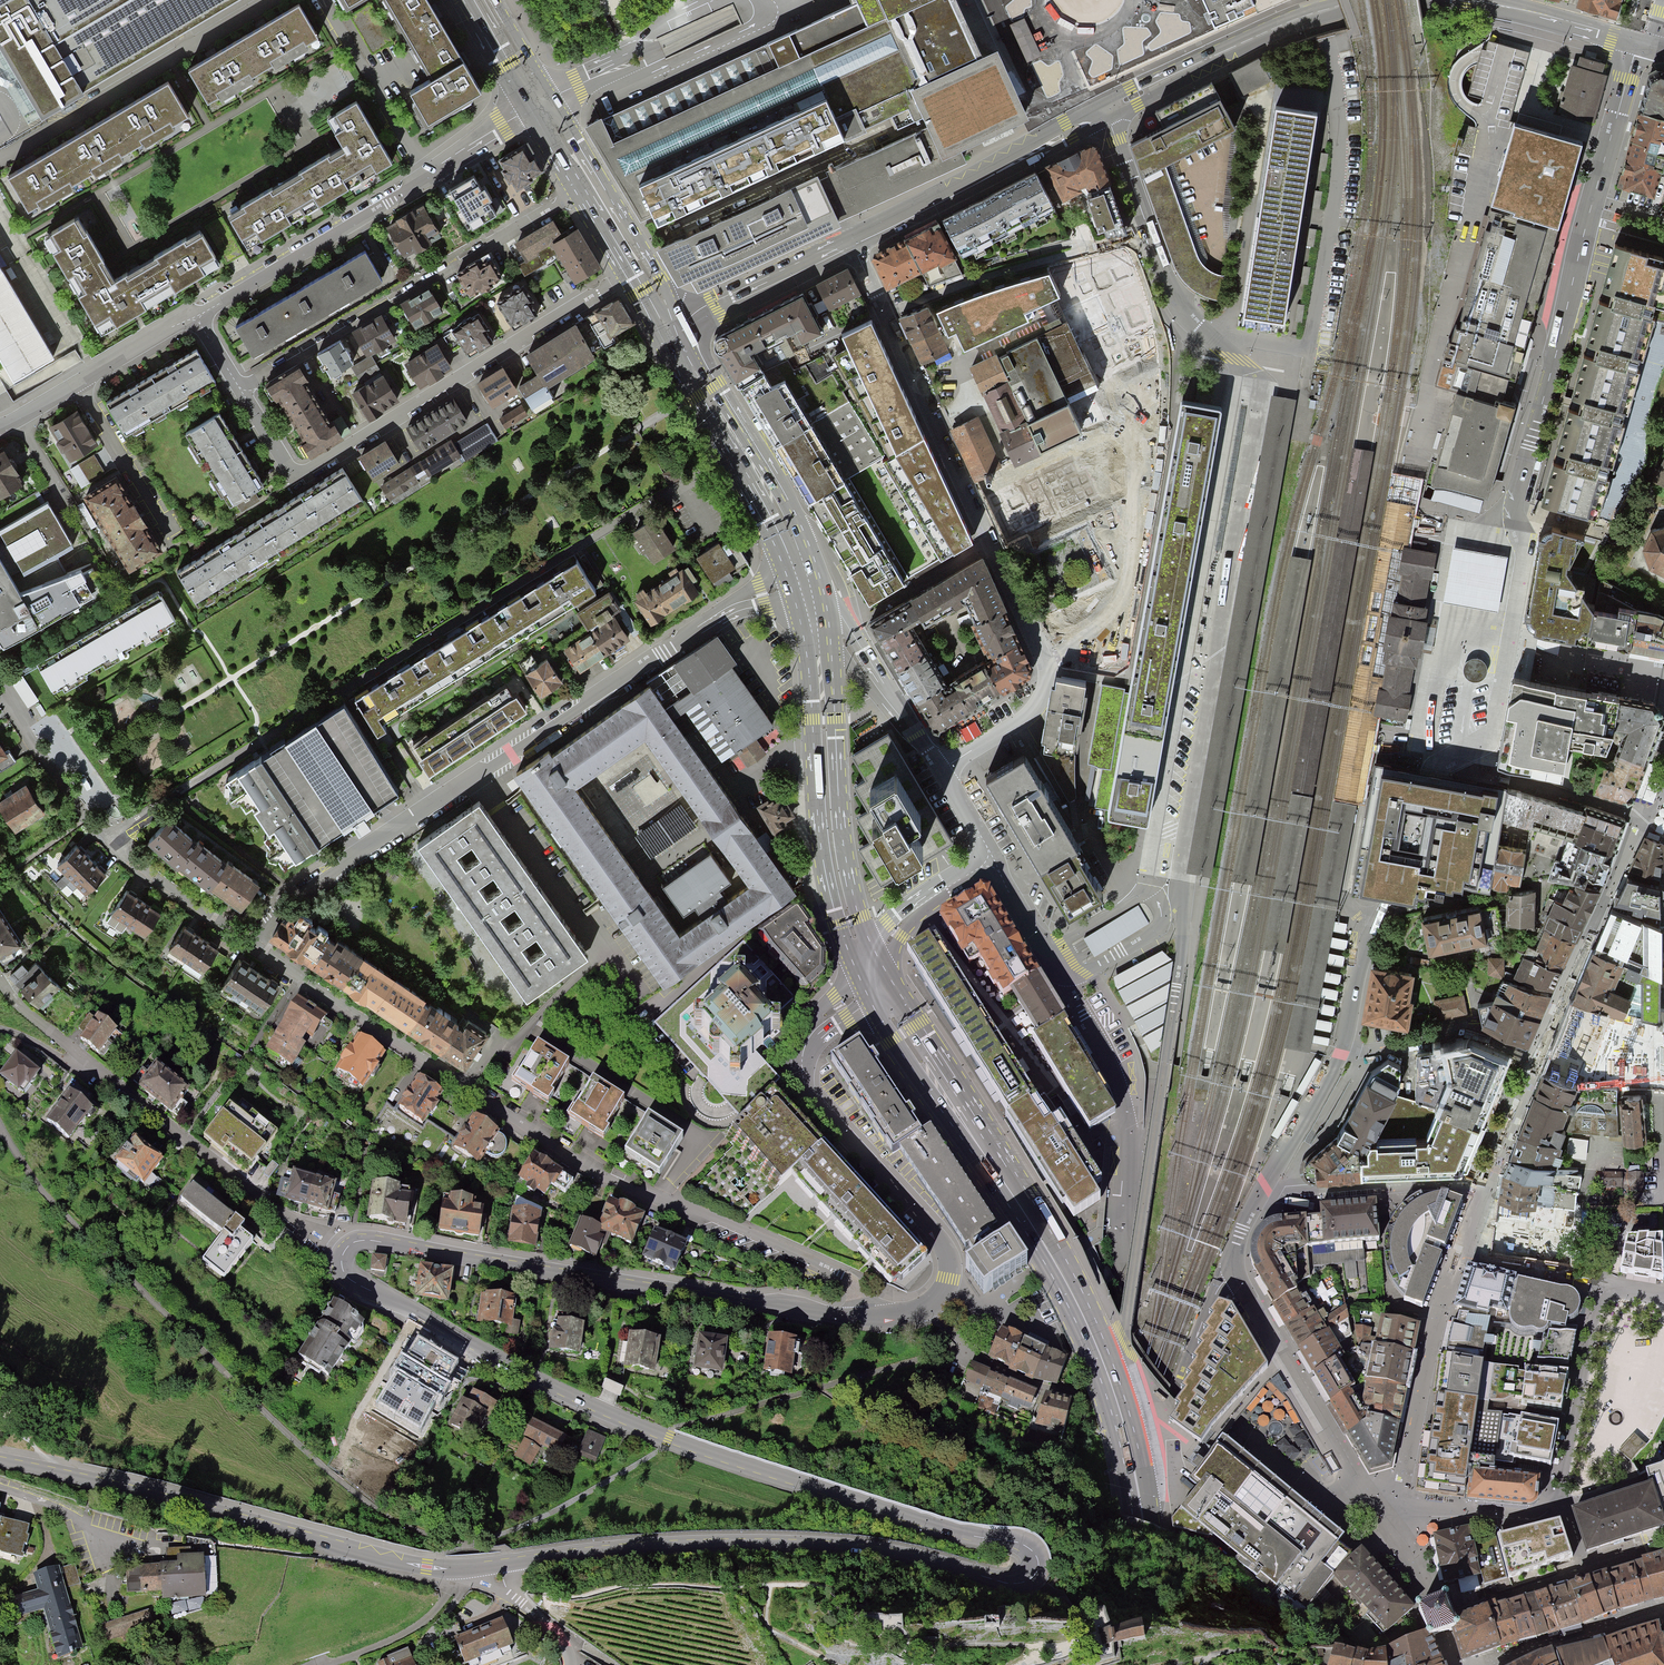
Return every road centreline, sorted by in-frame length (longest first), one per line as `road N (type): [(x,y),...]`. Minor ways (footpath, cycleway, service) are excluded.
road 1 (residential): [(496,1566),(599,1550),(802,1544),(918,1558),(1019,1583),(1034,1574),(1037,1561),(1027,1546),(959,1534),(635,1425),(351,1281),(340,1268),(342,1250)]
road 2 (residential): [(871,1319),(850,1283),(593,1169),(250,944)]
road 3 (residential): [(106,837),(729,455)]
road 4 (residential): [(1381,1518),(1354,1527),(1234,1425),(1154,1330),(1120,1244),(1124,1130),(1117,1087),(1075,1005)]
road 5 (residential): [(939,770),(1019,724),(1038,705),(1047,673),(852,242)]
road 6 (residential): [(1438,763),(1363,955),(1341,1048),(1234,1251),(1234,1271),(1257,1312)]
road 7 (residential): [(342,1250),(372,1242),(871,1319)]
road 8 (primary): [(1003,1178),(1075,1298),(1125,1430),(1139,1519),(1135,1664)]
road 9 (residential): [(717,617),(288,899)]
road 10 (residential): [(0,1461),(401,1563),(496,1566)]
road 11 (residential): [(637,268),(303,473),(289,469),(240,390)]
road 12 (residential): [(342,1250),(293,1222),(80,1056),(0,979)]
road 13 (residential): [(195,314),(540,104)]
road 14 (residential): [(588,187),(240,390)]
road 15 (primary): [(799,611),(821,851),(856,970)]
road 16 (residential): [(929,1307),(950,1278),(943,1242),(806,1095),(803,1051)]
road 17 (primary): [(871,945),(844,847),(827,632)]
road 18 (residential): [(1592,199),(1514,497)]
road 19 (residential): [(1438,763),(1461,655),(1509,638),(1525,552),(1514,497)]
road 20 (residential): [(8,155),(270,0)]
road 21 (residential): [(1234,360),(1174,297),(1105,112)]
road 22 (residential): [(1105,112),(852,242)]
road 23 (residential): [(1360,0),(1291,19),(1105,112)]
road 24 (primary): [(811,555),(760,457),(673,332)]
road 25 (primary): [(1003,1178),(990,1140),(884,970)]
road 26 (residential): [(1257,1312),(1381,1518)]
road 27 (primary): [(871,1002),(971,1153),(1003,1178)]
road 28 (residential): [(852,242),(673,332)]
road 29 (residential): [(106,837),(39,752),(0,682)]
road 30 (residential): [(929,1307),(986,1364),(1078,1397)]
road 31 (residential): [(1494,1664),(1663,1608)]
road 32 (residential): [(1638,43),(1466,0)]
road 33 (residential): [(79,384),(170,535)]
road 34 (residential): [(1075,1005),(994,860)]
road 35 (residential): [(1381,1518),(1427,1589),(1454,1664)]
road 36 (residential): [(1638,43),(1592,199)]
road 37 (residential): [(884,970),(924,911),(994,860)]
road 38 (residential): [(994,860),(975,861),(920,894),(871,945)]
road 39 (residential): [(219,923),(106,837)]
road 40 (primary): [(673,332),(688,386),(729,455)]
road 41 (residential): [(79,384),(195,314)]
road 42 (residential): [(888,702),(821,592)]
road 43 (residential): [(0,227),(71,332)]
road 44 (residential): [(571,1664),(554,1630),(508,1592),(496,1566)]
road 45 (primary): [(479,0),(540,104)]

